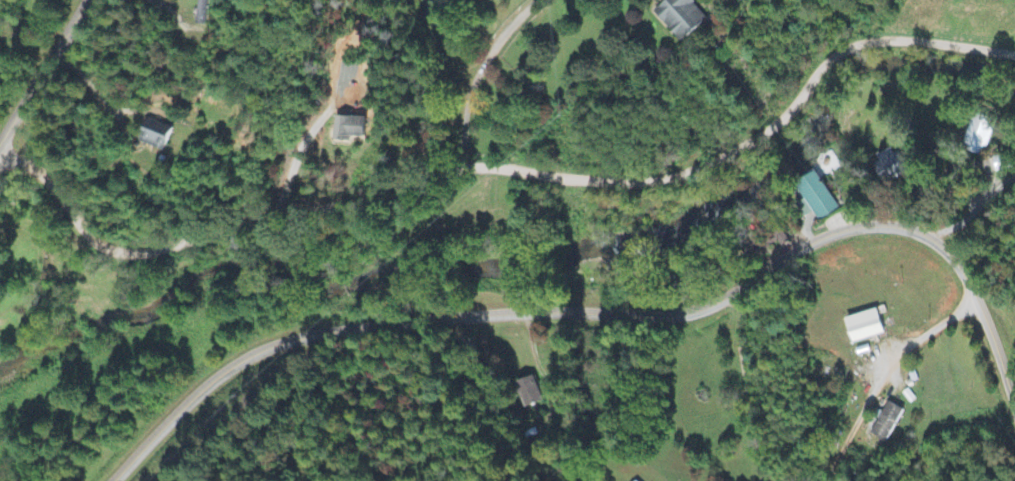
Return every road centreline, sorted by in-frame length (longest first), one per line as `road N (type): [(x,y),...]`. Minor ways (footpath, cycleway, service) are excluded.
road 1 (residential): [(0,145),(106,216),(257,216),(469,153),(594,179),(687,148),(843,59),(921,33),(1014,57)]
road 2 (tertiary): [(1014,406),(960,271),(925,236),(880,225),(816,240),(726,299),(681,314),(525,313),(293,338),(209,382),(114,480)]
road 3 (tertiary): [(0,141),(85,0)]

